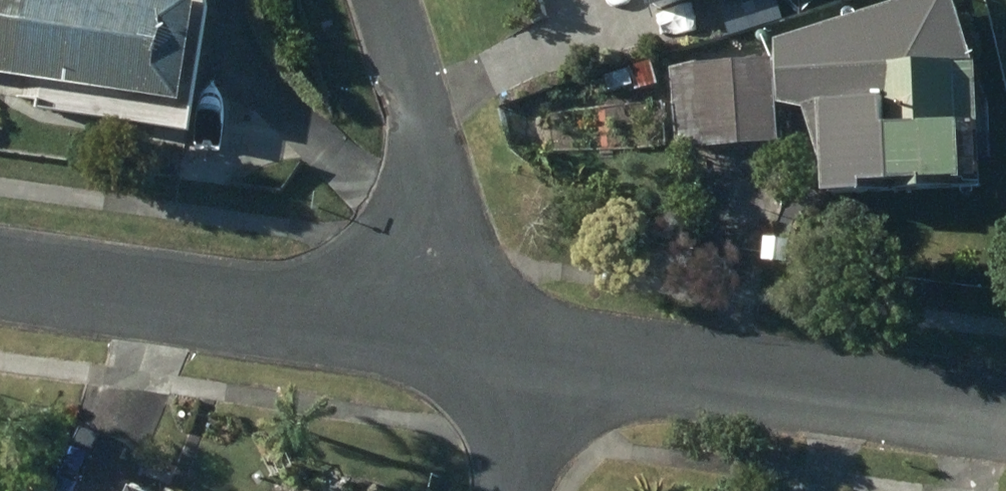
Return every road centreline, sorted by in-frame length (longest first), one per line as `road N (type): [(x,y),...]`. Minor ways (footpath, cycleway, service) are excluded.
road 1 (residential): [(0,280),(485,339)]
road 2 (residential): [(533,344),(1005,411)]
road 3 (residential): [(485,339),(382,0)]
road 4 (residential): [(533,344),(513,490)]

